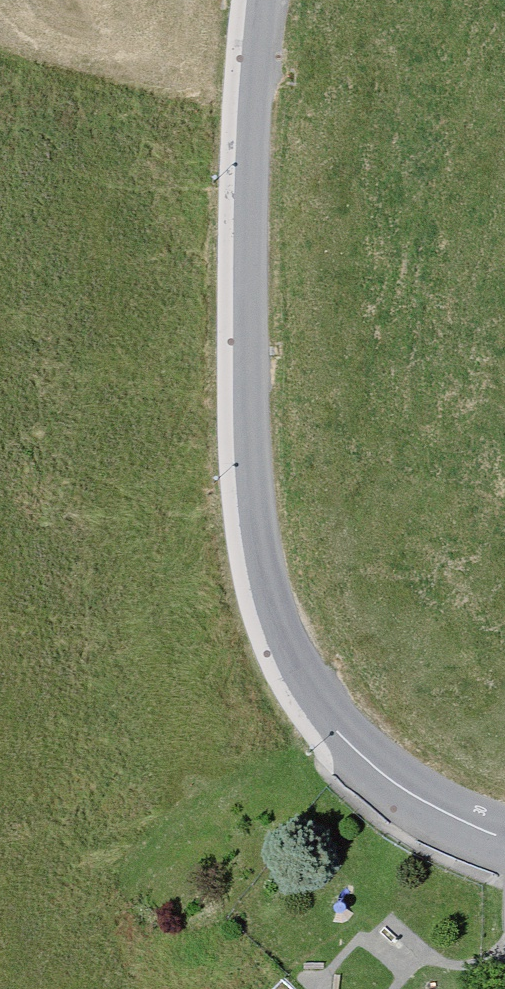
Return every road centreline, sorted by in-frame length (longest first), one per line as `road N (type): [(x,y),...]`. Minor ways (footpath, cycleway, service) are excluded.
road 1 (motorway): [(0,65),(237,627),(414,988)]
road 2 (unclassified): [(272,0),(252,116),(253,377),(266,601),(306,696),(386,777),(504,846)]
road 3 (motorway): [(504,514),(306,0)]

